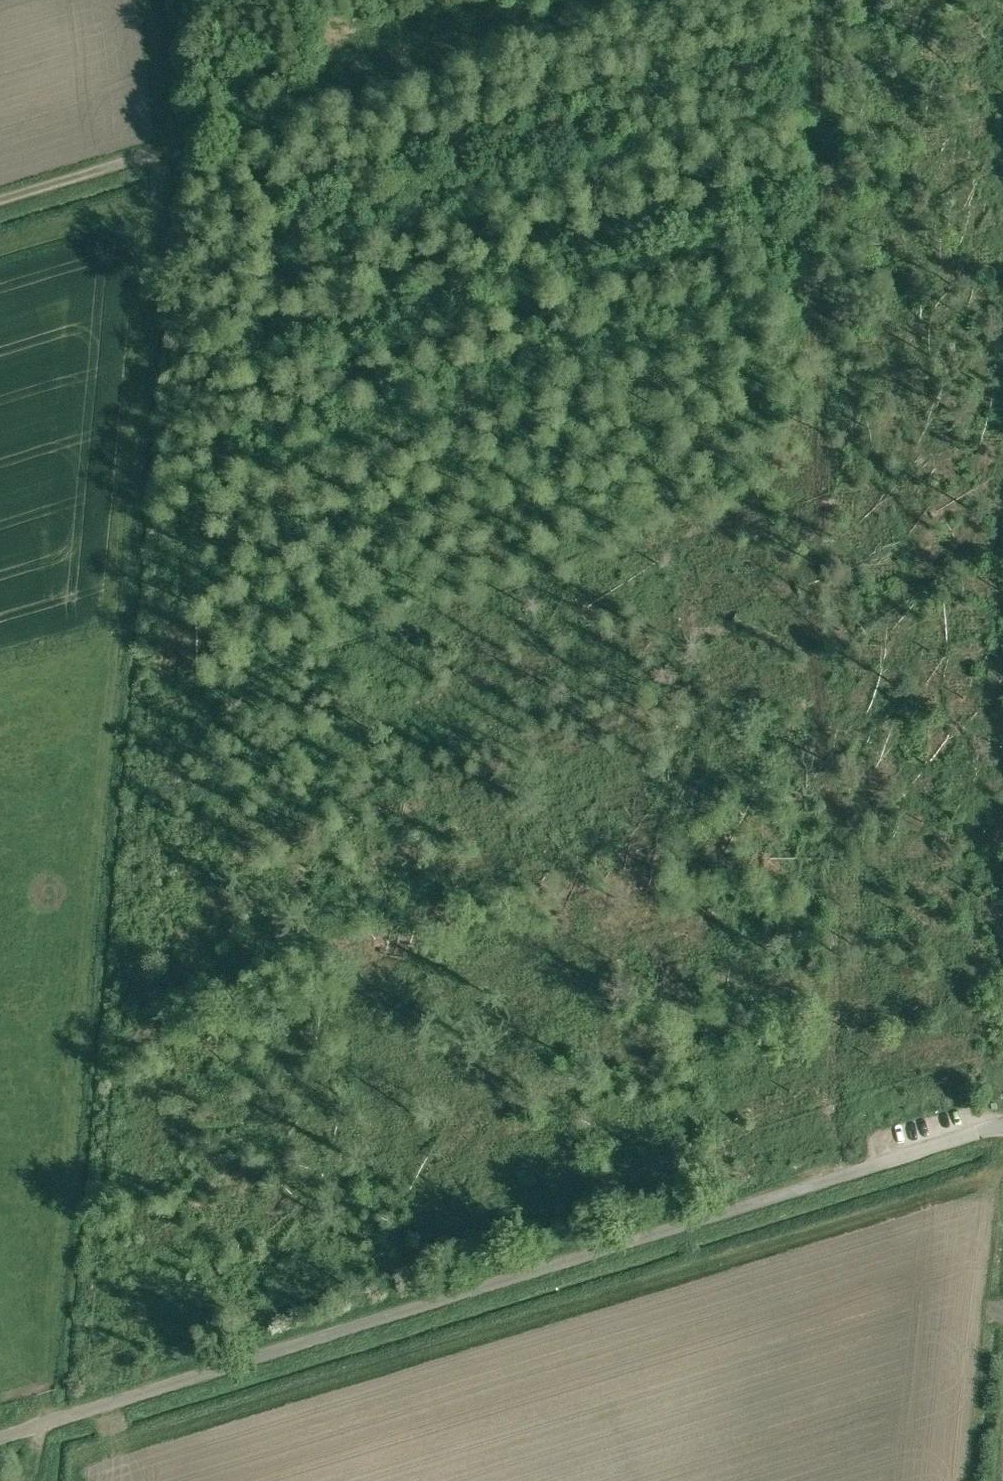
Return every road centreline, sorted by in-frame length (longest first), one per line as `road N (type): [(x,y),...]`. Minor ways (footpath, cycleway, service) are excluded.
road 1 (unclassified): [(0,1436),(1002,1124)]
road 2 (track): [(169,156),(0,207)]

